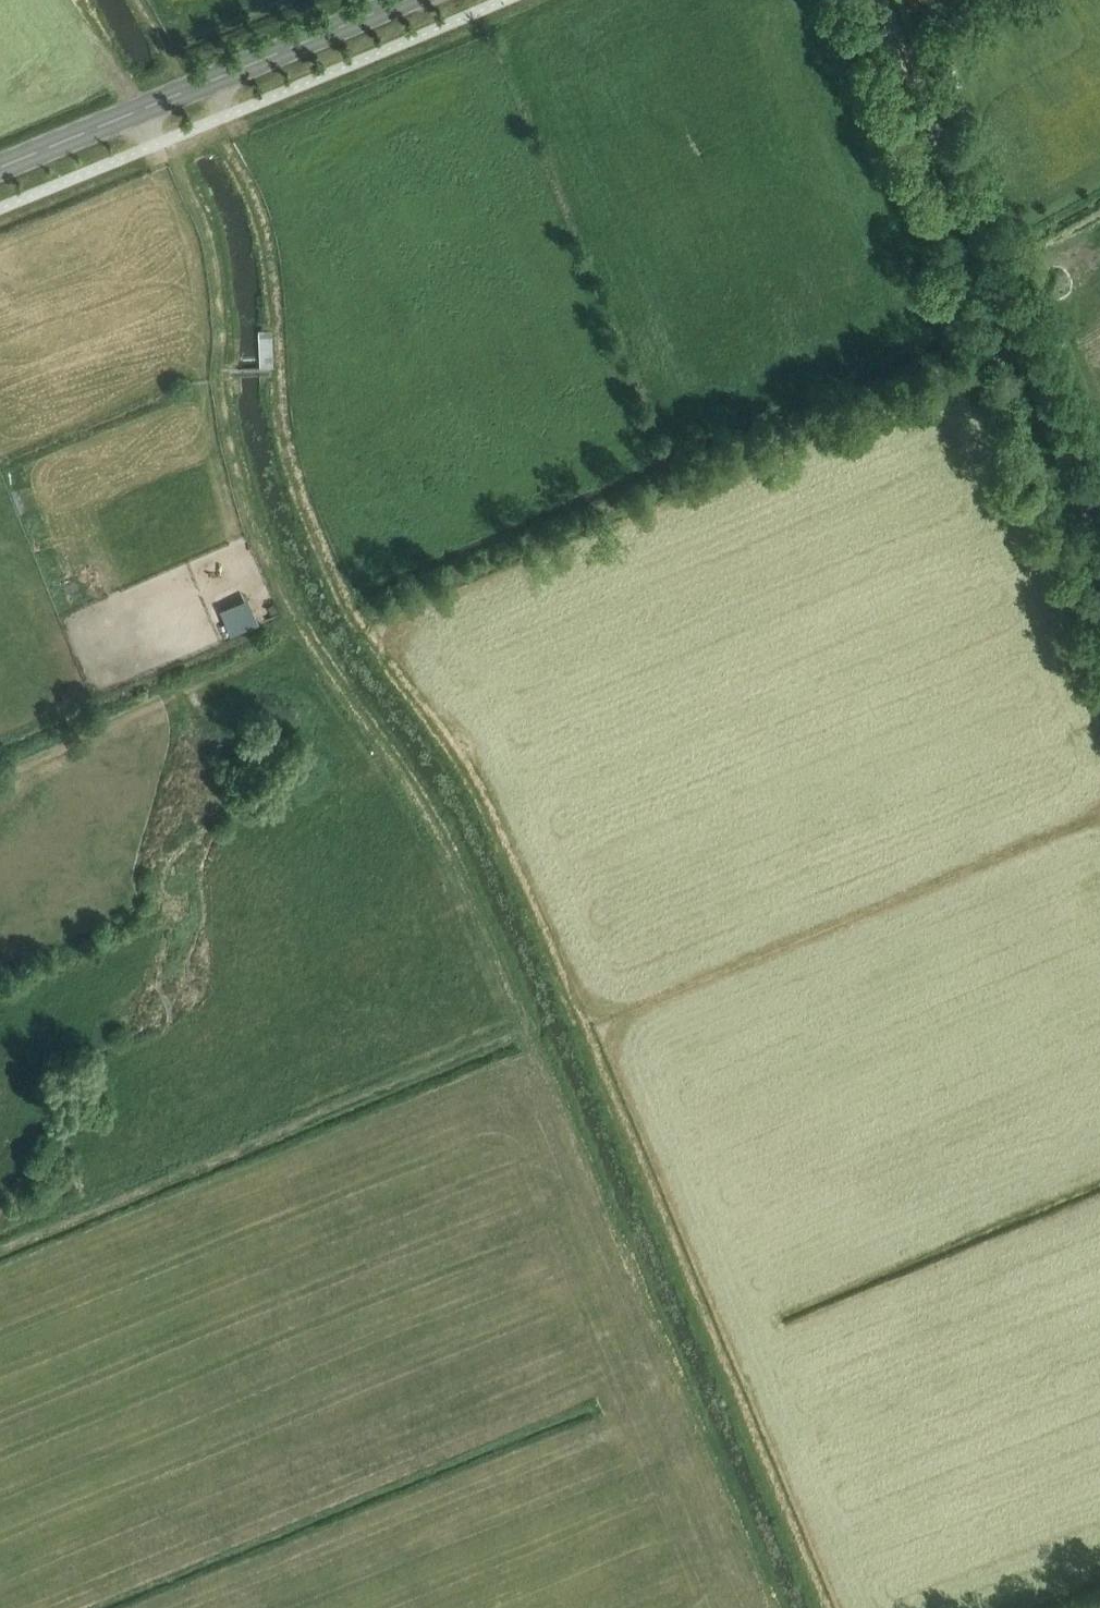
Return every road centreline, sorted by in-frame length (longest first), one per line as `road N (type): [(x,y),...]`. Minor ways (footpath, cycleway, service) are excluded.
road 1 (track): [(774,1607),(445,840),(306,627),(263,542),(226,414),(218,264),(166,142)]
road 2 (track): [(1099,553),(884,0)]
road 3 (secondary): [(0,168),(406,0)]
road 4 (track): [(202,127),(135,0)]

